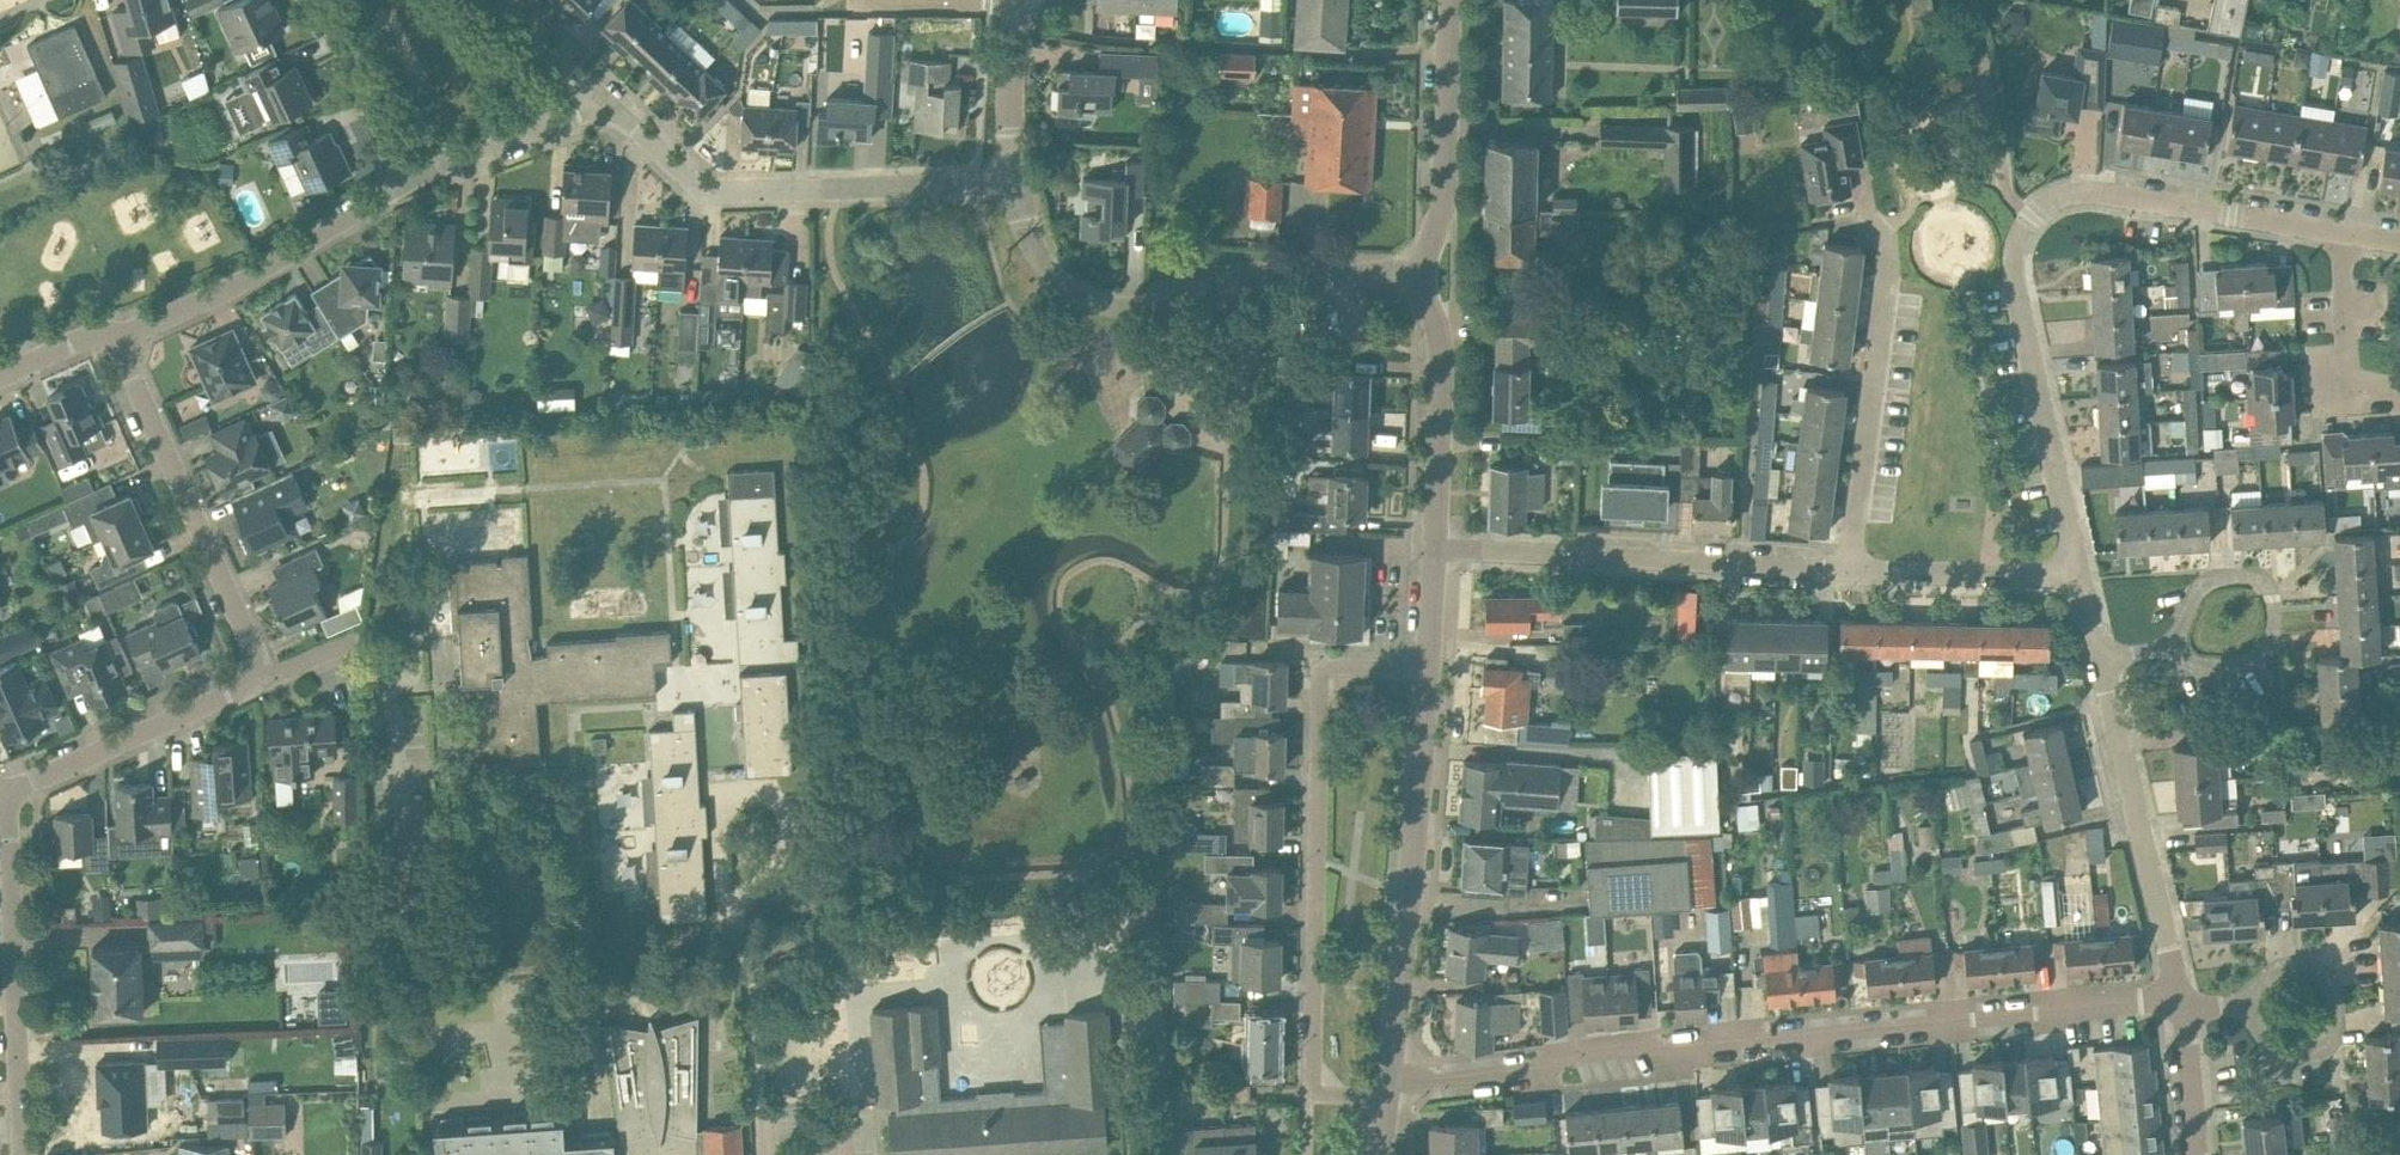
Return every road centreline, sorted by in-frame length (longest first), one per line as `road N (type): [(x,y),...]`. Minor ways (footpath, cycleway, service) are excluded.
road 1 (residential): [(1390,1079),(2185,1005)]
road 2 (residential): [(2078,576),(2013,286),(2014,249),(2031,219),(2058,196),(2090,189),(2340,231)]
road 3 (residential): [(1388,1096),(1310,1095),(1319,686),(1321,668),(1426,671)]
road 4 (residential): [(1421,275),(1290,275),(1152,306),(1114,305),(1073,292),(1040,264),(1016,179)]
road 5 (residential): [(1016,179),(693,191),(602,101)]
road 6 (residential): [(1434,549),(1849,570)]
road 7 (tertiary): [(1390,1079),(1426,671)]
road 8 (residential): [(263,679),(118,336)]
road 9 (residential): [(2185,1005),(2100,661)]
road 10 (residential): [(1849,570),(1885,292),(1883,224)]
road 11 (residential): [(24,1154),(9,836),(0,816)]
road 12 (residential): [(118,336),(222,289),(408,182)]
road 13 (residential): [(263,679),(0,799)]
road 14 (tertiary): [(1421,275),(1444,188),(1447,0)]
road 15 (tertiary): [(1434,549),(1442,344),(1421,275)]
road 16 (residential): [(2250,1005),(2272,971),(2298,965),(2332,985),(2339,1011),(2319,1046),(2292,1053),(2266,1043),(2251,1019)]
road 17 (residential): [(2183,641),(2202,664),(2230,673),(2259,662),(2275,637),(2274,606),(2252,582),(2220,577),(2191,594)]
road 18 (residential): [(1849,570),(2078,576)]
road 19 (residential): [(408,182),(602,101)]
road 20 (residential): [(408,182),(325,0)]
road 21 (residential): [(2358,411),(2340,231)]
road 22 (residential): [(1016,179),(1023,0)]
road 23 (residential): [(2193,1154),(2185,1005)]
road 24 (residential): [(497,0),(602,101)]
road 25 (residential): [(0,376),(99,331),(118,336)]
road 26 (tertiary): [(1426,671),(1434,549)]

